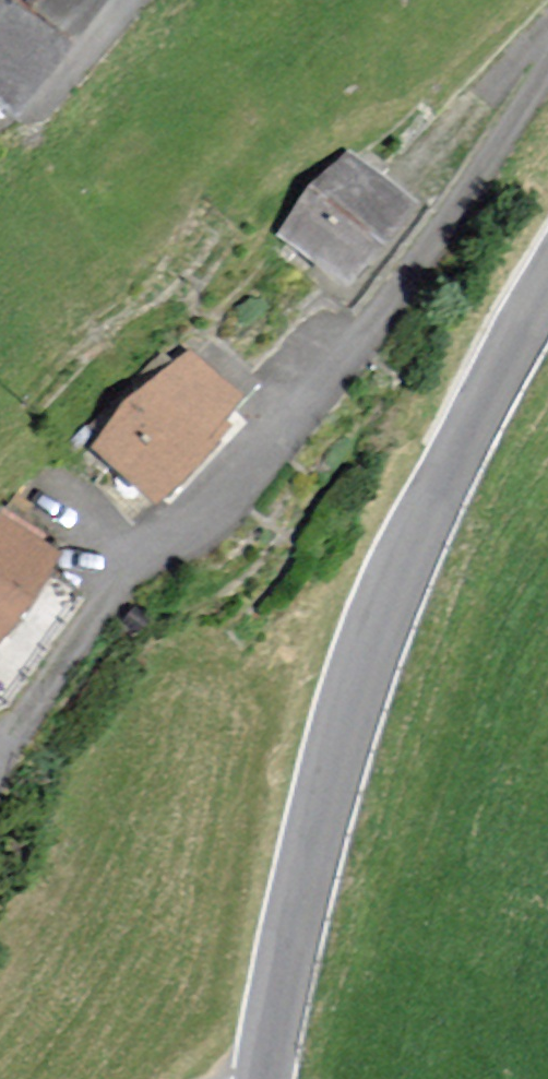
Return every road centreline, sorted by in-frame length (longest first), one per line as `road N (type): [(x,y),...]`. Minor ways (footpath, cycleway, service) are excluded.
road 1 (residential): [(0,725),(143,554),(261,454),(457,193),(547,53)]
road 2 (unclassified): [(547,287),(441,487),(358,676),(265,1078)]

